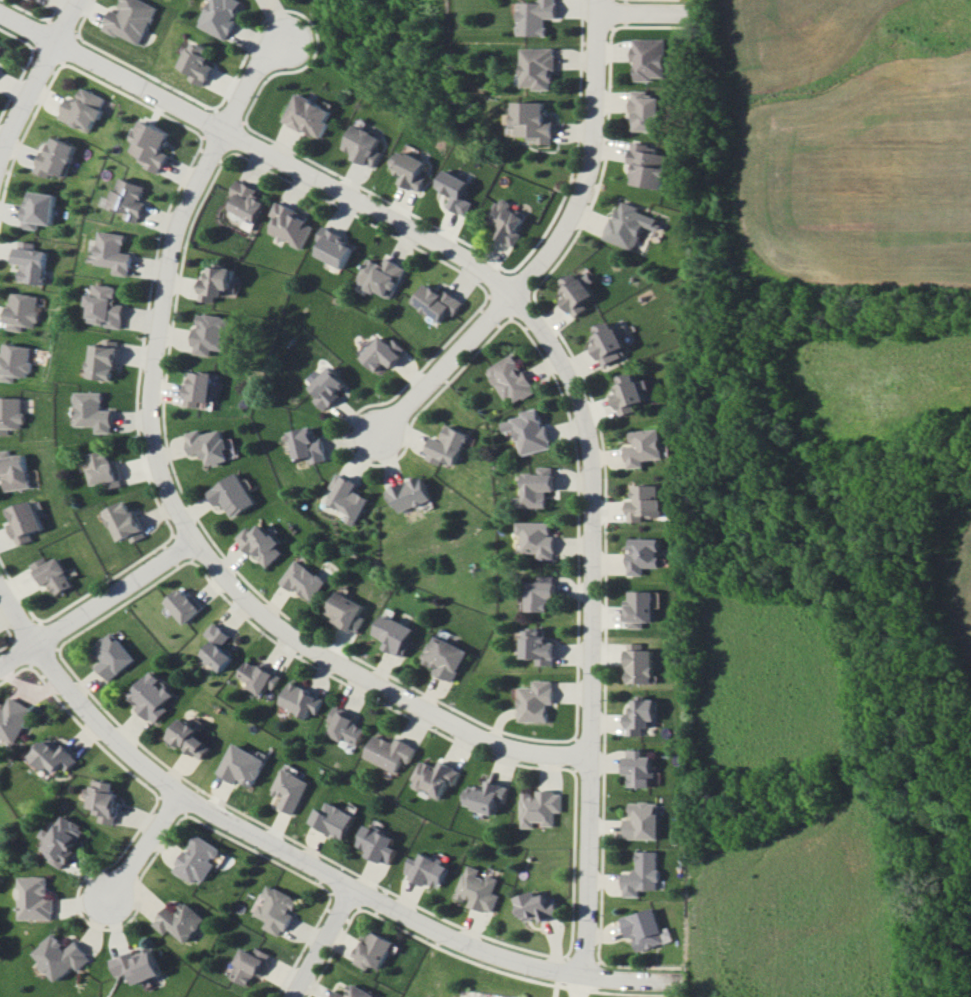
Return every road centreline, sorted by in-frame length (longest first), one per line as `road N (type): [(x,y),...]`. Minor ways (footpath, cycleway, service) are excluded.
road 1 (residential): [(684,979),(560,970),(437,931),(178,790),(92,720),(30,642)]
road 2 (residential): [(580,973),(588,430),(560,354),(510,296)]
road 3 (residential): [(201,553),(164,478),(154,402),(158,328),(175,236),(197,178),(256,67),(293,38)]
road 4 (residential): [(52,42),(459,254),(510,296)]
road 5 (residential): [(189,536),(243,600),(312,648),(486,739),(588,753)]
road 6 (residential): [(597,0),(599,148),(582,206),(510,296)]
road 7 (residential): [(0,662),(189,536)]
road 8 (residential): [(372,440),(510,296)]
road 9 (residential): [(74,0),(0,154)]
road 10 (residential): [(111,900),(178,790)]
road 11 (residential): [(291,996),(349,885)]

